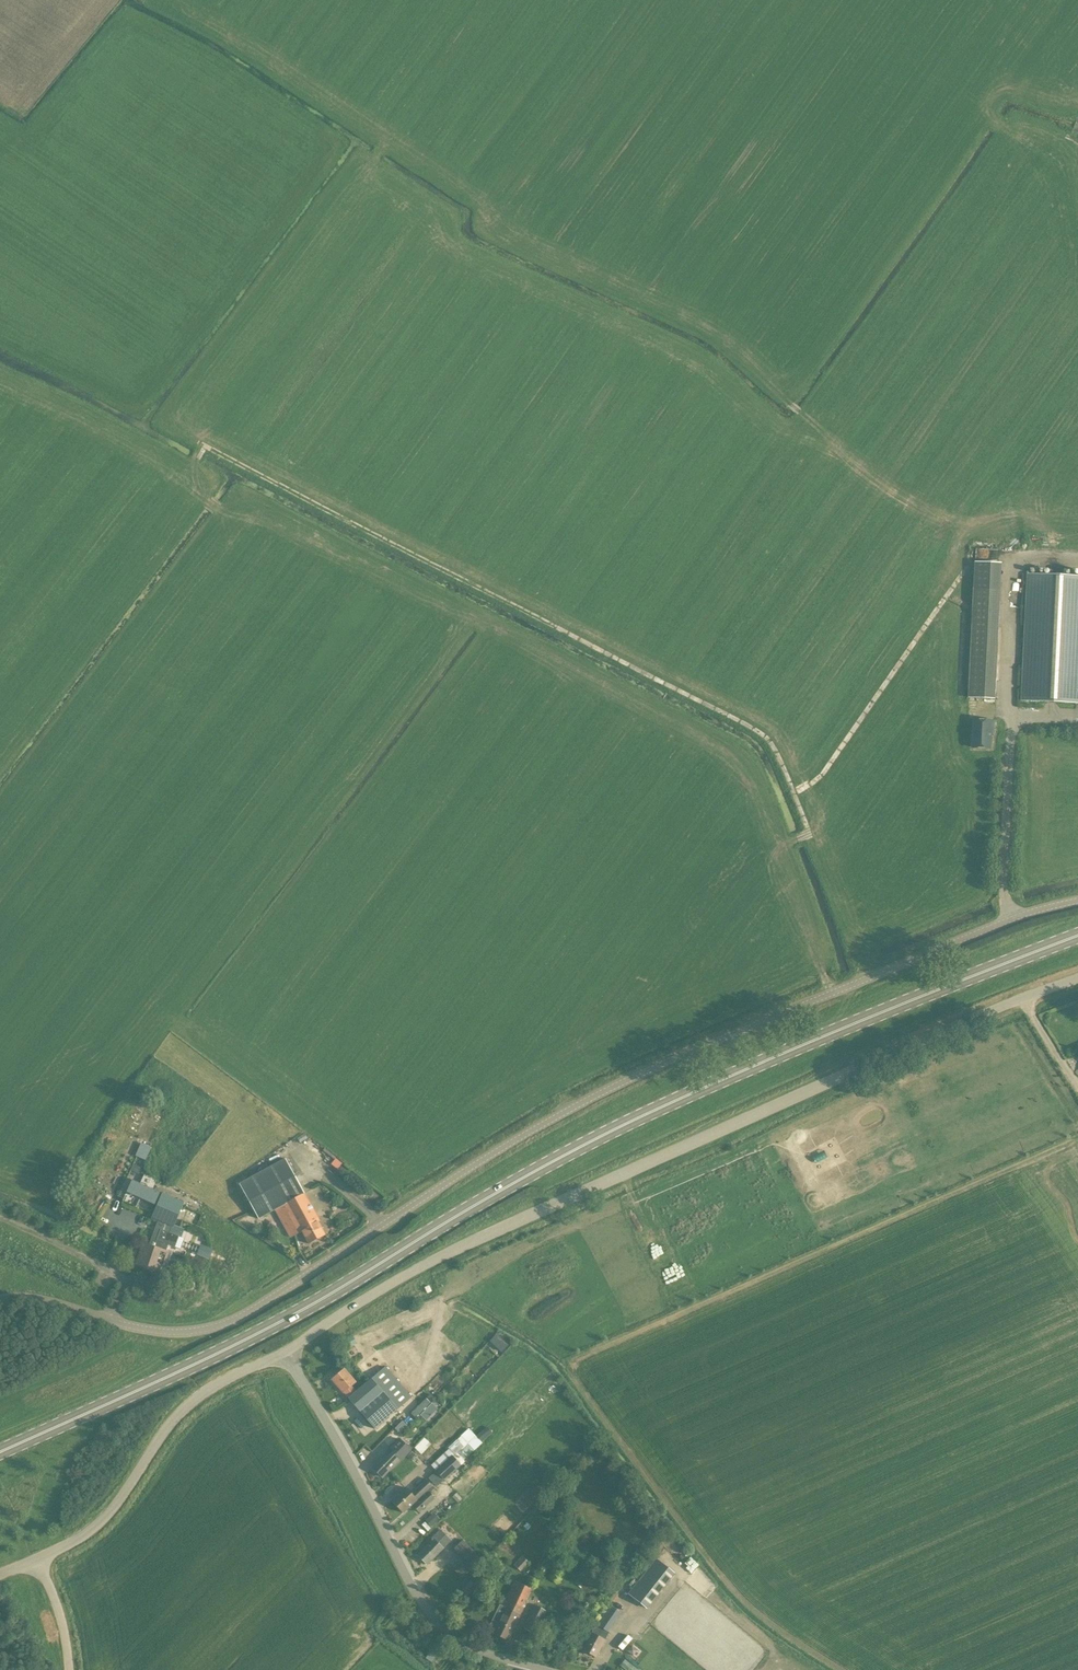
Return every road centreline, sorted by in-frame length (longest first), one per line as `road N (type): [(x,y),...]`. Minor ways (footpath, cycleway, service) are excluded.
road 1 (primary): [(1077,940),(709,1091),(506,1185),(263,1334),(0,1450)]
road 2 (unclassified): [(111,1322),(176,1334),(233,1319),(502,1152),(630,1084),(986,930),(1077,902)]
road 3 (unclassified): [(284,1354),(420,1268),(940,1033),(1077,981)]
road 4 (unclassified): [(551,1669),(479,1650),(433,1618),(284,1354)]
road 5 (unclassified): [(38,1563),(117,1502),(168,1422),(284,1354)]
road 6 (unclassified): [(0,1218),(125,1281)]

